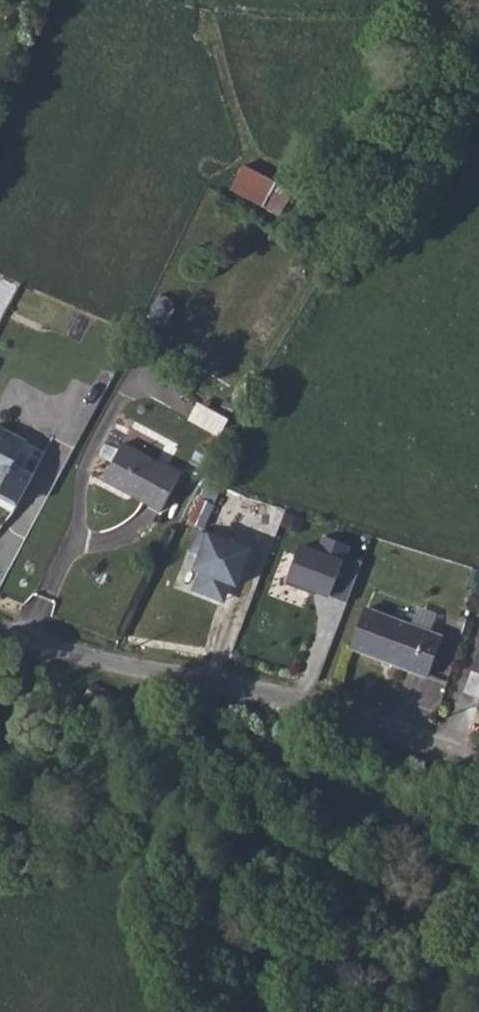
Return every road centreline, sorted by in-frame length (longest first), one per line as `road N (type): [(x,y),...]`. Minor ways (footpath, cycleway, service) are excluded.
road 1 (unclassified): [(478,770),(53,649),(0,627)]

